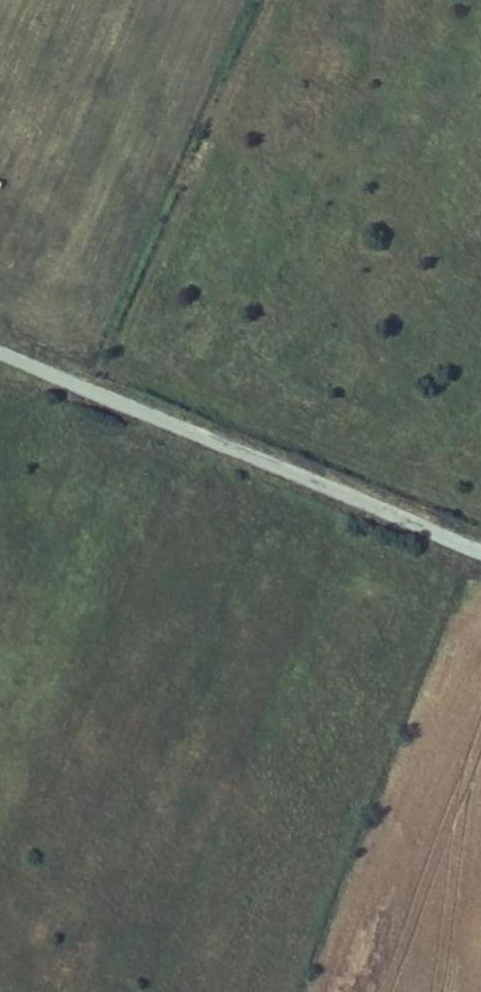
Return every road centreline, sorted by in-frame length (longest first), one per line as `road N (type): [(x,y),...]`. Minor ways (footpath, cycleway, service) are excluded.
road 1 (unclassified): [(0,366),(480,565)]

